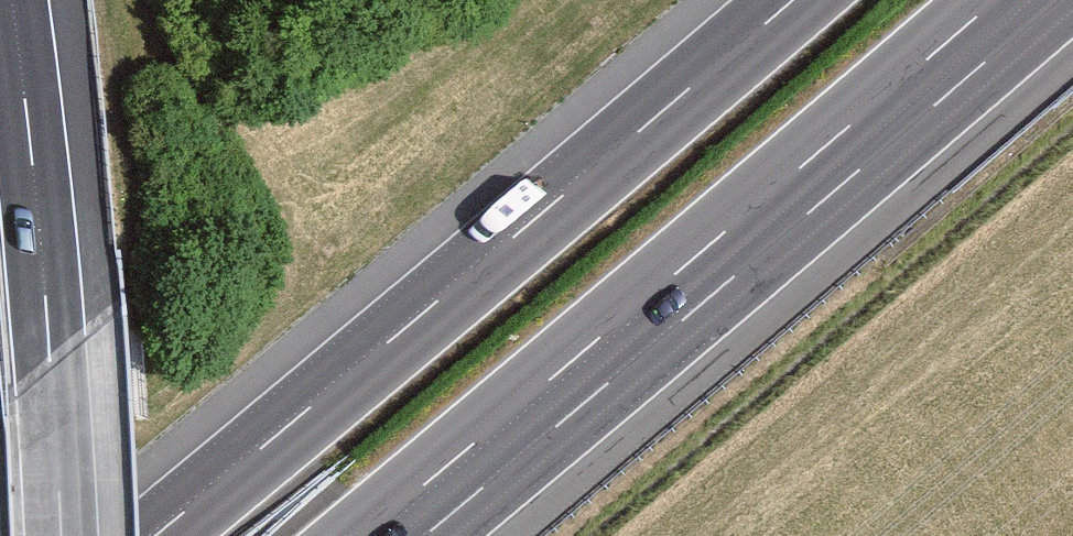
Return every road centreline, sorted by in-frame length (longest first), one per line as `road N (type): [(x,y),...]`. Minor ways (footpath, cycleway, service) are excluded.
road 1 (motorway): [(793,0),(156,535)]
road 2 (motorway): [(363,535),(996,0)]
road 3 (motorway): [(61,535),(33,165),(11,0)]

